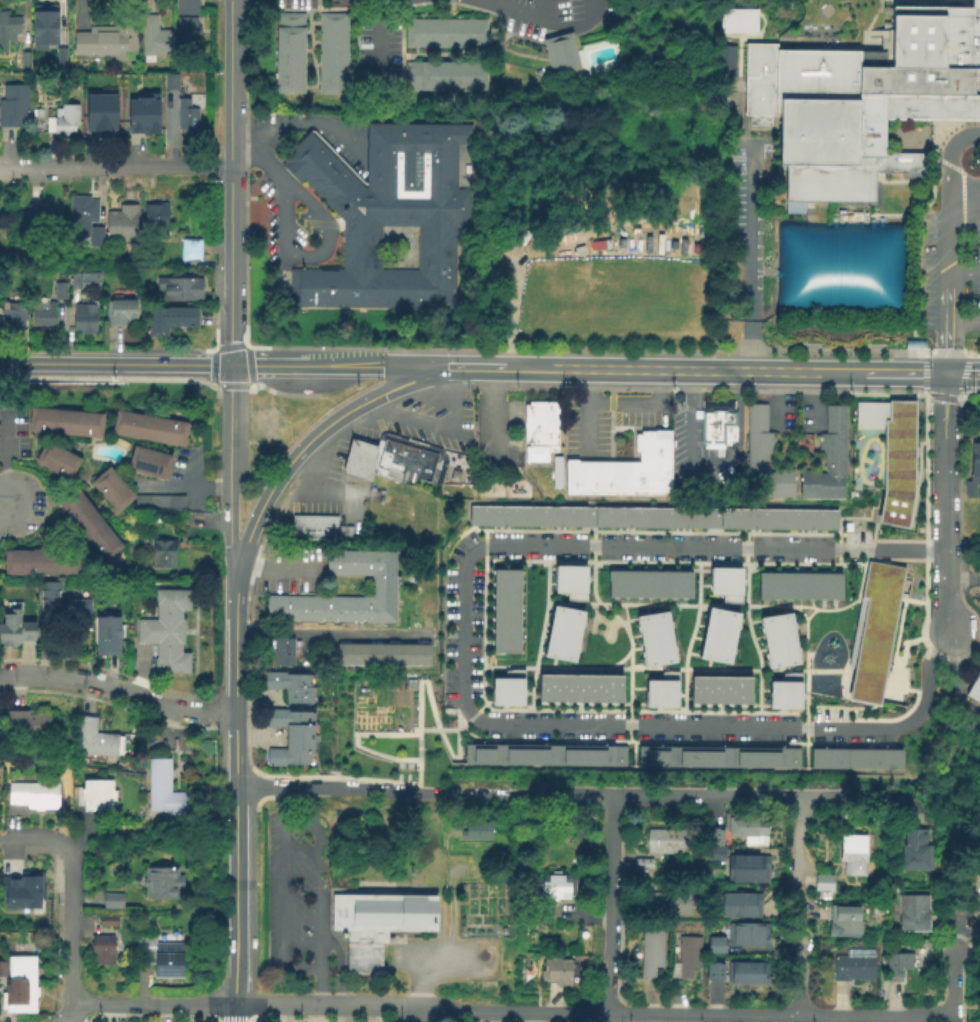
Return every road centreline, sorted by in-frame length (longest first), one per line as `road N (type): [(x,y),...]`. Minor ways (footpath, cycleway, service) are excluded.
road 1 (residential): [(954,1014),(429,1006)]
road 2 (residential): [(918,800),(420,790)]
road 3 (tertiary): [(227,0),(227,363)]
road 4 (residential): [(429,1006),(88,1004),(72,1016)]
road 5 (secondary): [(858,370),(562,366)]
road 6 (tertiary): [(445,365),(329,419),(278,472),(248,529)]
road 7 (residential): [(945,371),(948,632)]
road 8 (residential): [(233,712),(188,712),(90,682),(0,673)]
road 9 (residential): [(228,166),(0,173)]
road 10 (residential): [(611,797),(609,1021)]
road 11 (tertiary): [(234,787),(234,1006)]
road 12 (tertiary): [(234,787),(235,572)]
road 13 (tertiary): [(235,572),(227,363)]
road 14 (residential): [(420,790),(234,787)]
road 15 (residential): [(59,842),(70,856),(72,1016)]
road 16 (residential): [(798,798),(804,918)]

